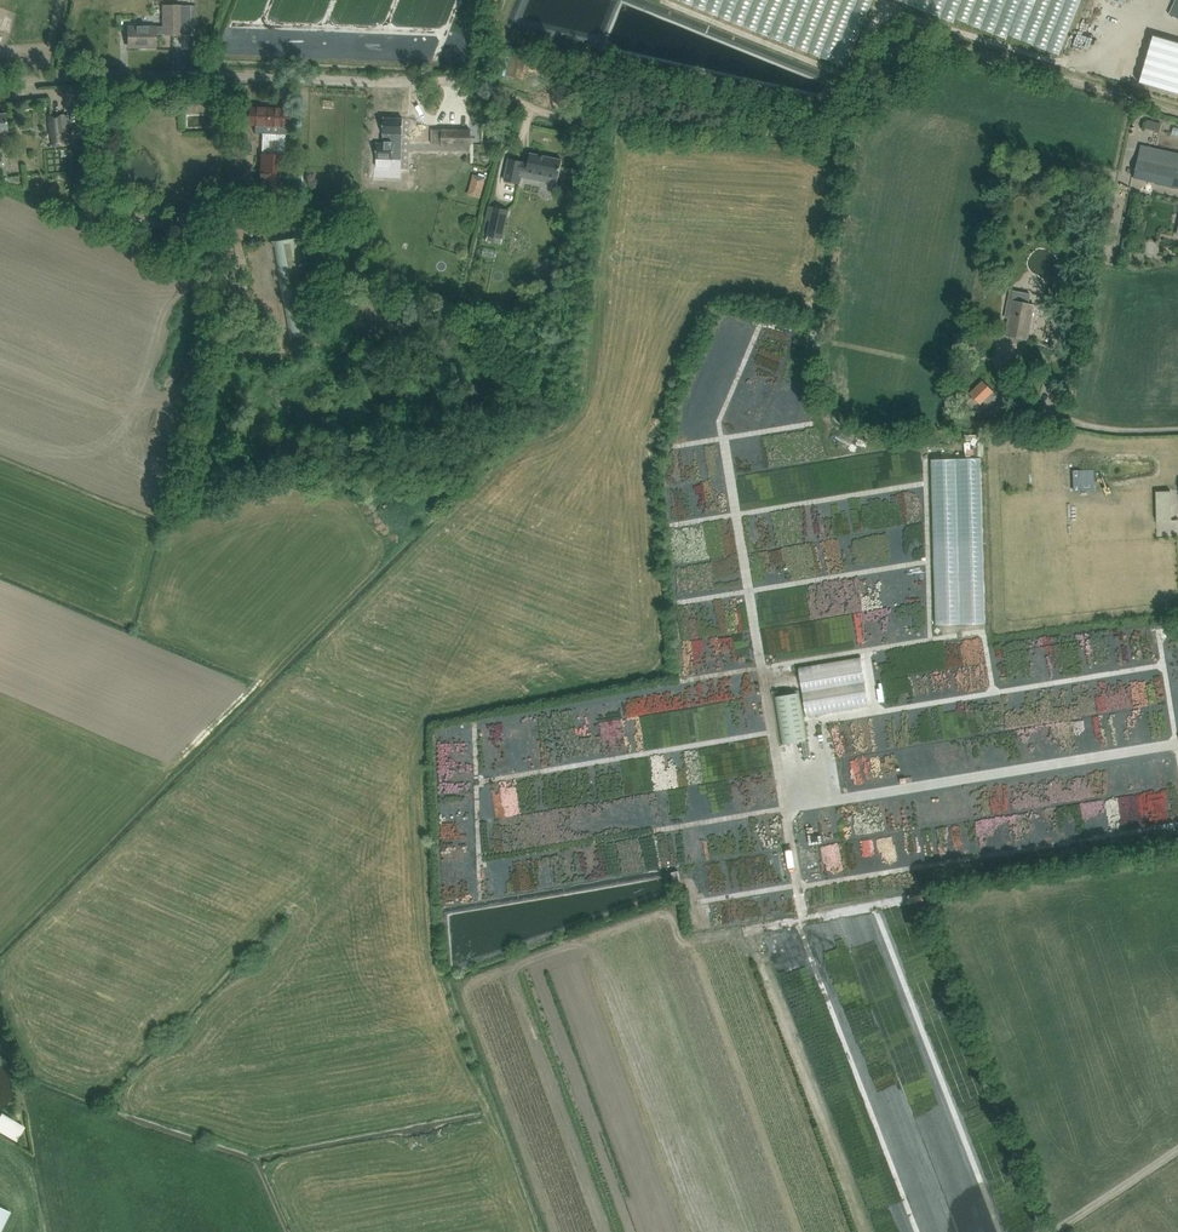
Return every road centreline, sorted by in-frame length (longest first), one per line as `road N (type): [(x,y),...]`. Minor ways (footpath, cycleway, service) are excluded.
road 1 (track): [(456,86),(588,120),(836,134),(876,36),(897,35),(975,48),(1177,110)]
road 2 (unclassified): [(0,83),(199,78),(456,86)]

